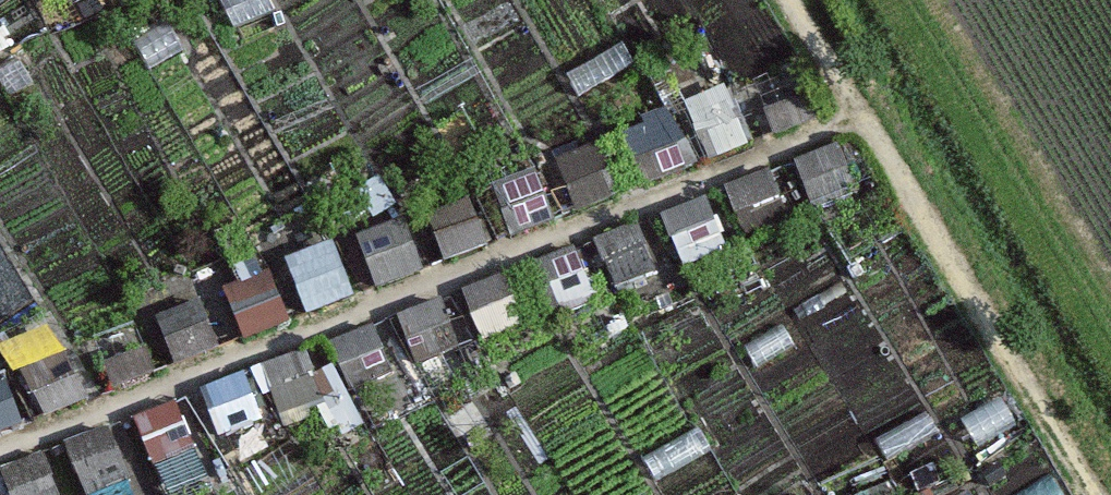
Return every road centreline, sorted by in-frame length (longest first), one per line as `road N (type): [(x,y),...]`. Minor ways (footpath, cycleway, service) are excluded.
road 1 (track): [(0,452),(860,114)]
road 2 (track): [(789,0),(1093,494)]

